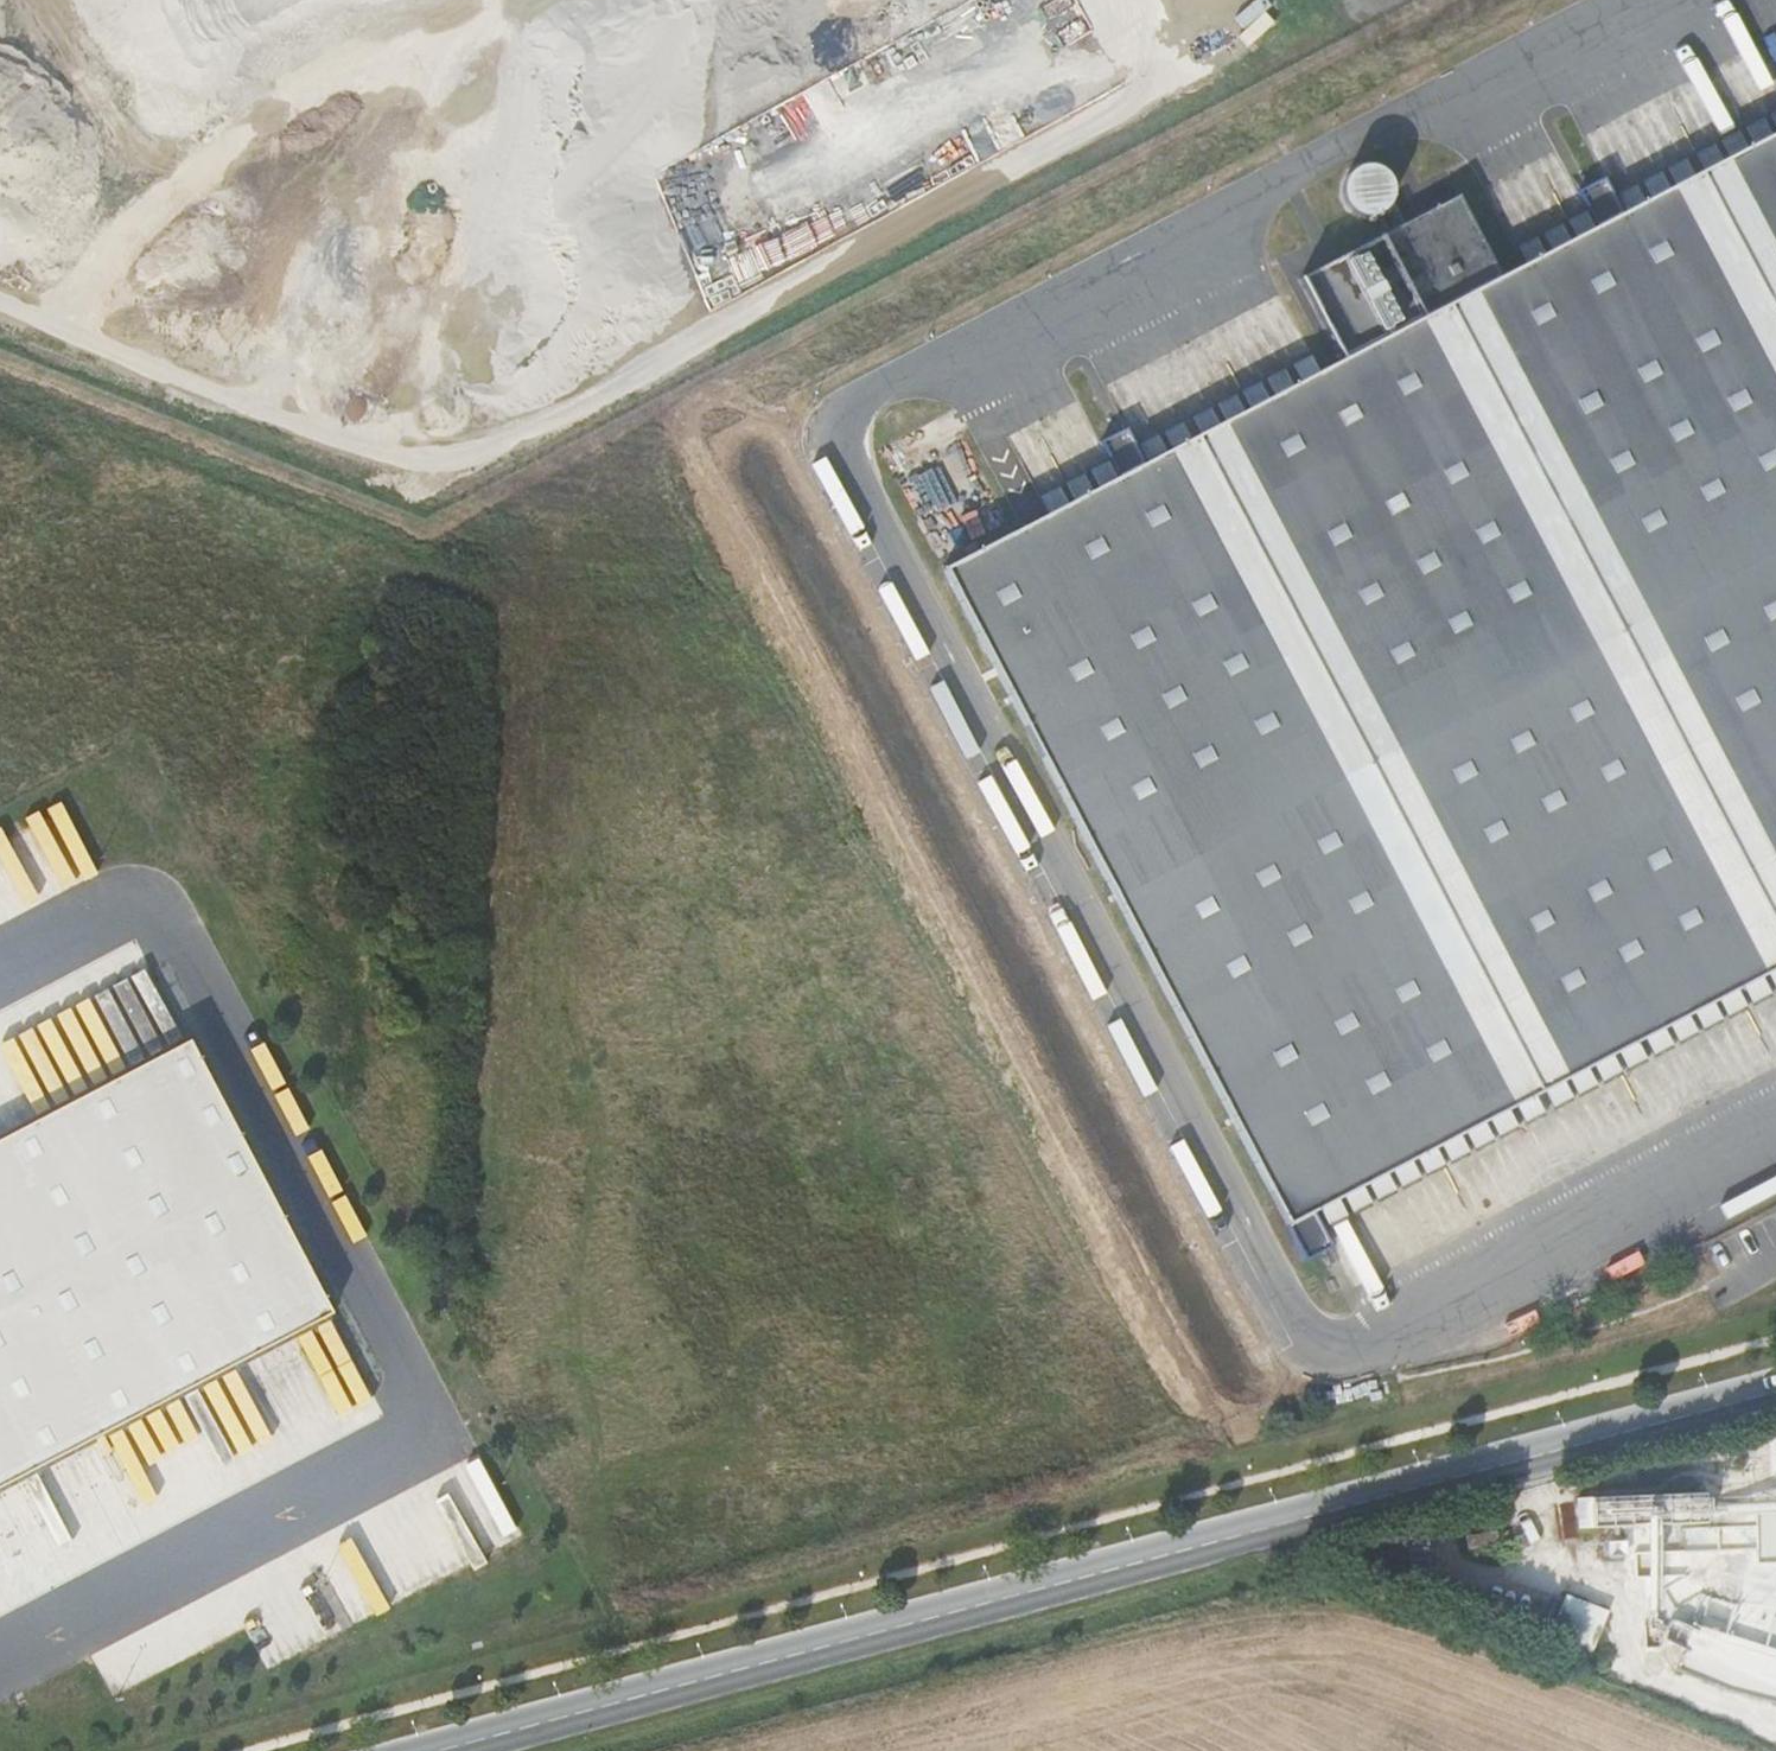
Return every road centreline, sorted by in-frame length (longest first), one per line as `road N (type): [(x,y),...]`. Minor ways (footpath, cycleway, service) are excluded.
road 1 (unclassified): [(1775,1383),(429,1750)]

